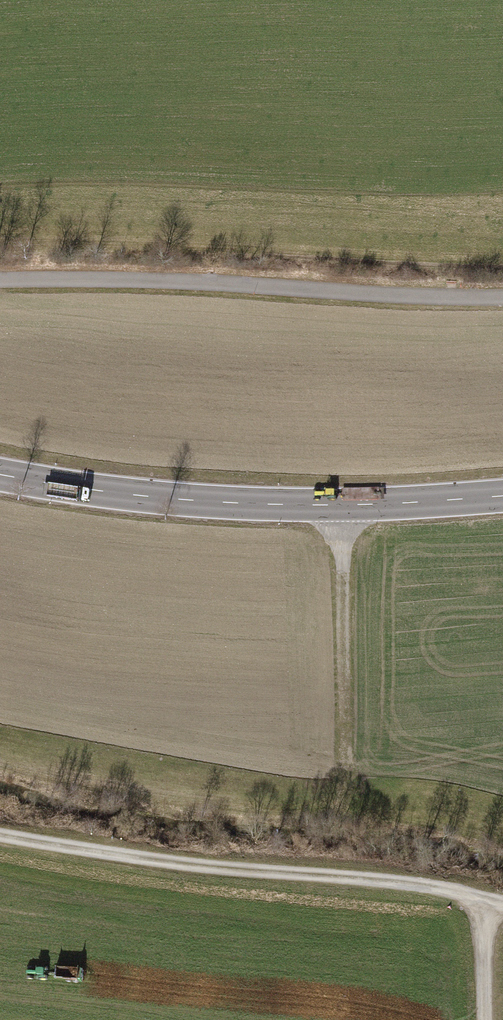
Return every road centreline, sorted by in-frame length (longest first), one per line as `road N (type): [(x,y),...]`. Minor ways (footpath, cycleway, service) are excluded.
road 1 (track): [(502,907),(418,887),(173,868),(0,838)]
road 2 (secondary): [(502,499),(343,510),(193,502),(0,475)]
road 3 (track): [(0,284),(502,296)]
road 4 (track): [(346,779),(343,510)]

